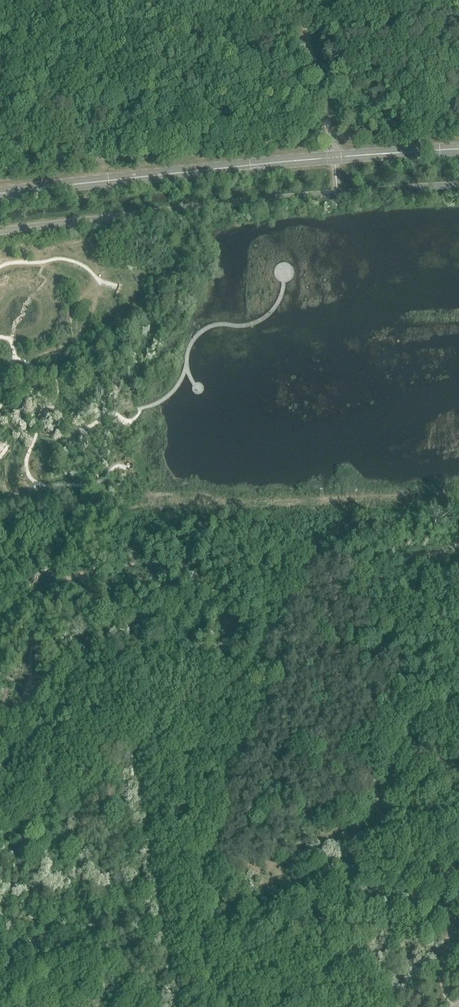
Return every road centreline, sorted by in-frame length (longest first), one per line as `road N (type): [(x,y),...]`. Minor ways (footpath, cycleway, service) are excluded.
road 1 (secondary): [(0,193),(458,149)]

